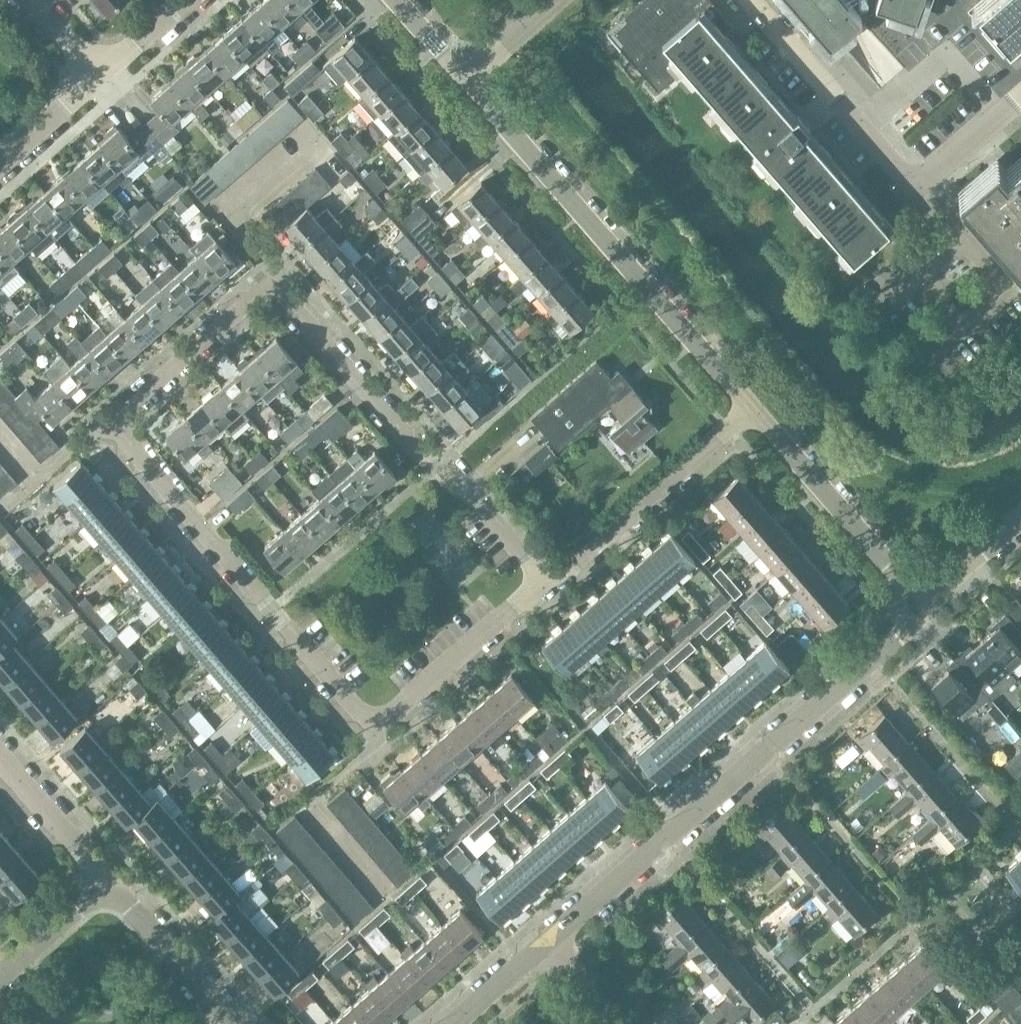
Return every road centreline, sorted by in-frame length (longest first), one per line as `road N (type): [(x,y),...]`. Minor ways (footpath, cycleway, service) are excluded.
road 1 (residential): [(373,728),(107,425),(267,278),(434,470),(486,513),(549,585)]
road 2 (residential): [(537,943),(925,607)]
road 3 (residential): [(755,409),(467,76)]
road 4 (residential): [(757,0),(922,180),(1020,96)]
road 5 (residential): [(549,585),(755,409)]
road 6 (residential): [(925,607),(755,409)]
road 7 (residential): [(373,728),(549,585)]
road 8 (residential): [(248,1023),(113,877)]
road 9 (residential): [(113,877),(0,752)]
road 10 (residential): [(0,978),(113,877)]
road 11 (residential): [(925,607),(952,573),(1020,514)]
road 12 (residential): [(0,163),(98,74)]
road 13 (residential): [(438,1023),(537,943)]

